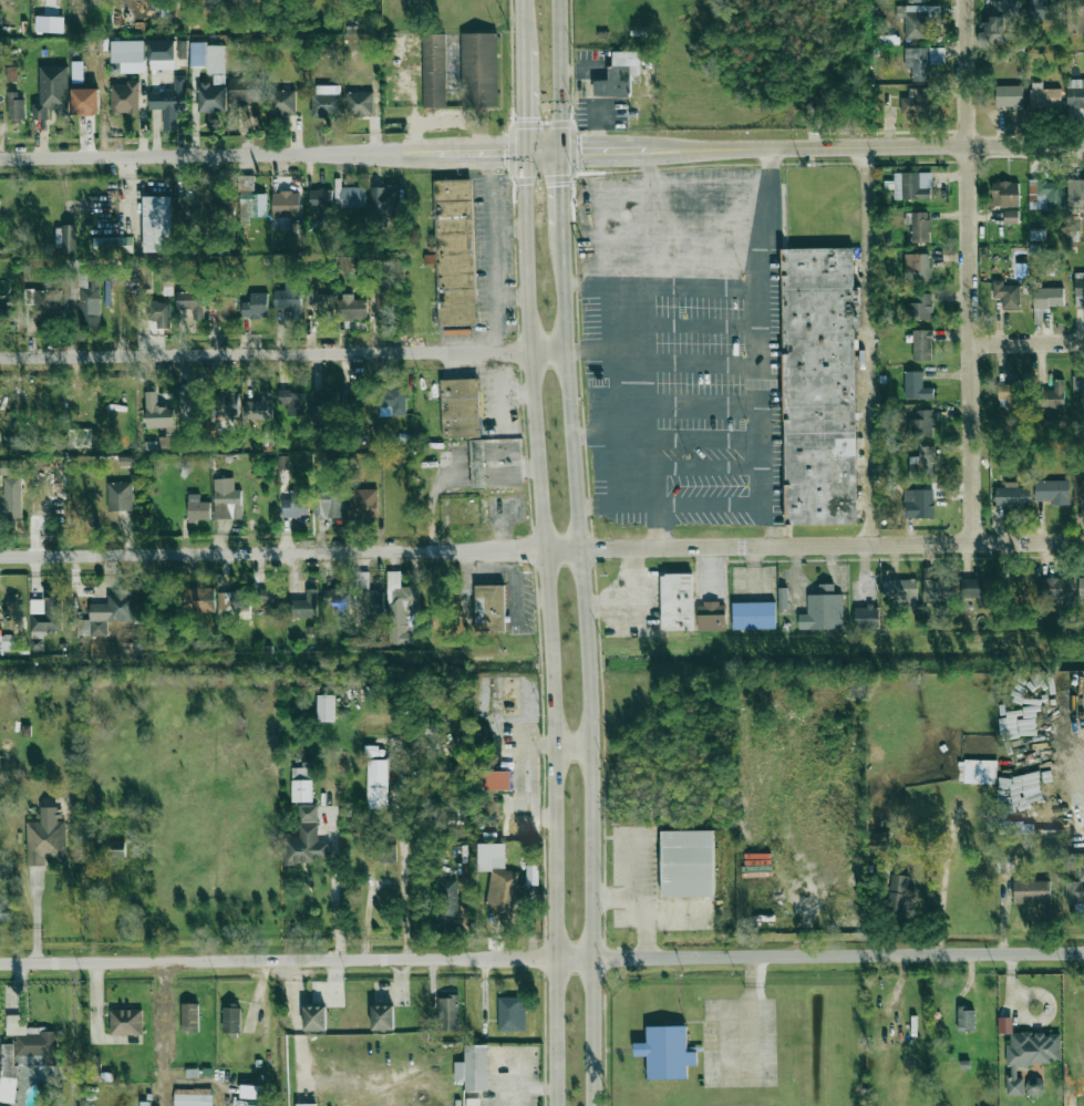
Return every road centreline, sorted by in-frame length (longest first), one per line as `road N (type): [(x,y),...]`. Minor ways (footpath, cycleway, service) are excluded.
road 1 (residential): [(0,556),(1083,542)]
road 2 (residential): [(0,964),(1083,953)]
road 3 (secondary): [(525,155),(555,748),(553,1105)]
road 4 (secondary): [(593,1105),(592,748),(565,251)]
road 5 (residential): [(0,359),(567,351)]
road 6 (residential): [(973,544),(967,0)]
road 7 (tertiary): [(0,159),(525,155)]
road 8 (residential): [(970,145),(565,154)]
road 9 (secondary): [(565,154),(562,0)]

